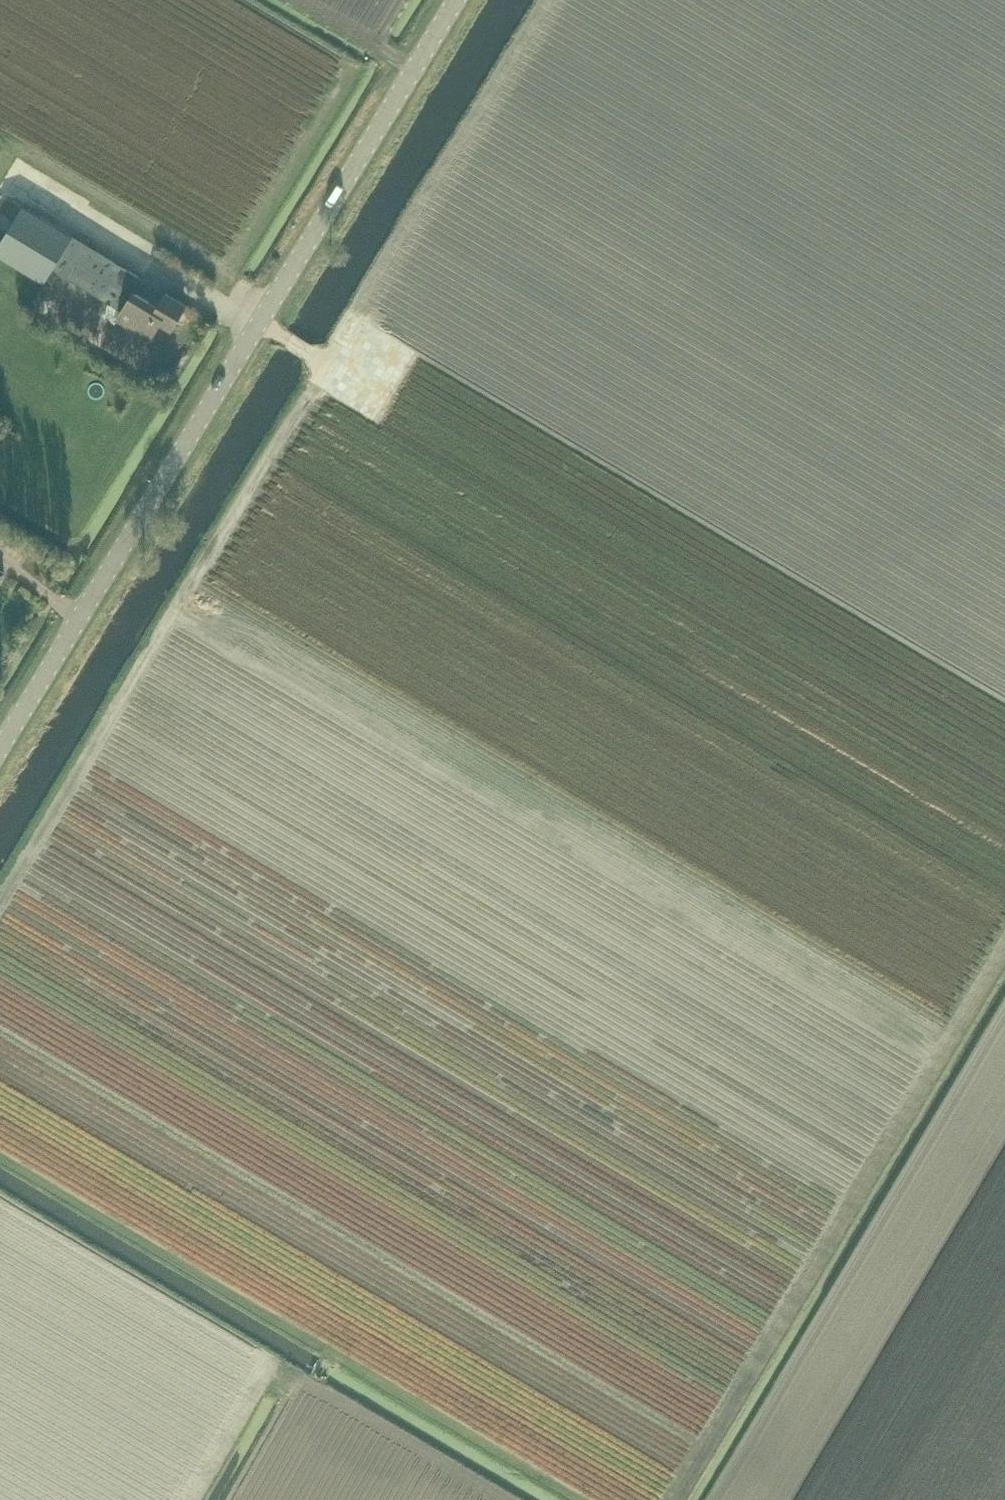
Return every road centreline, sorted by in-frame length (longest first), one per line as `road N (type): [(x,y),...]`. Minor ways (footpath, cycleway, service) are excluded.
road 1 (unclassified): [(0,753),(457,0)]

